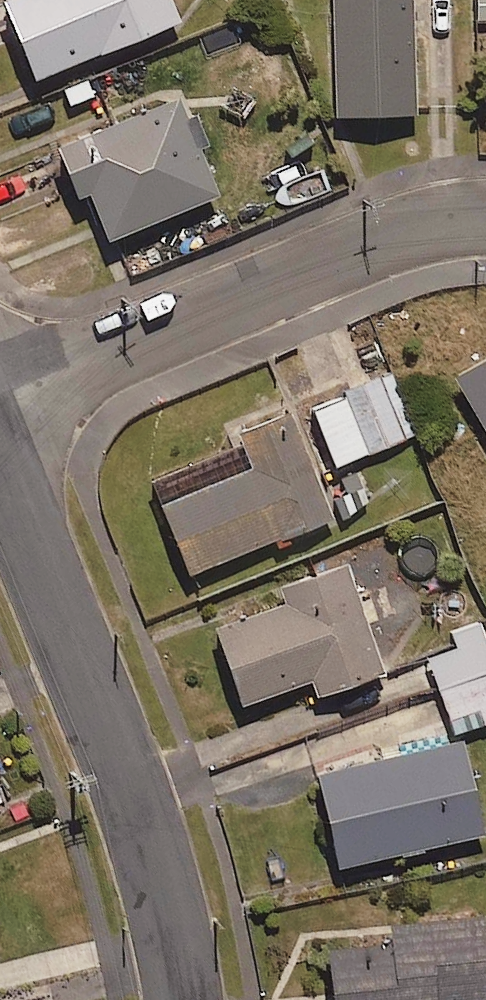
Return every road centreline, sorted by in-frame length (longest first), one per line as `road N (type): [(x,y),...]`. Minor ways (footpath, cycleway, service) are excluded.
road 1 (residential): [(0,473),(115,771),(170,942),(174,999)]
road 2 (residential): [(485,226),(373,242),(0,385)]

